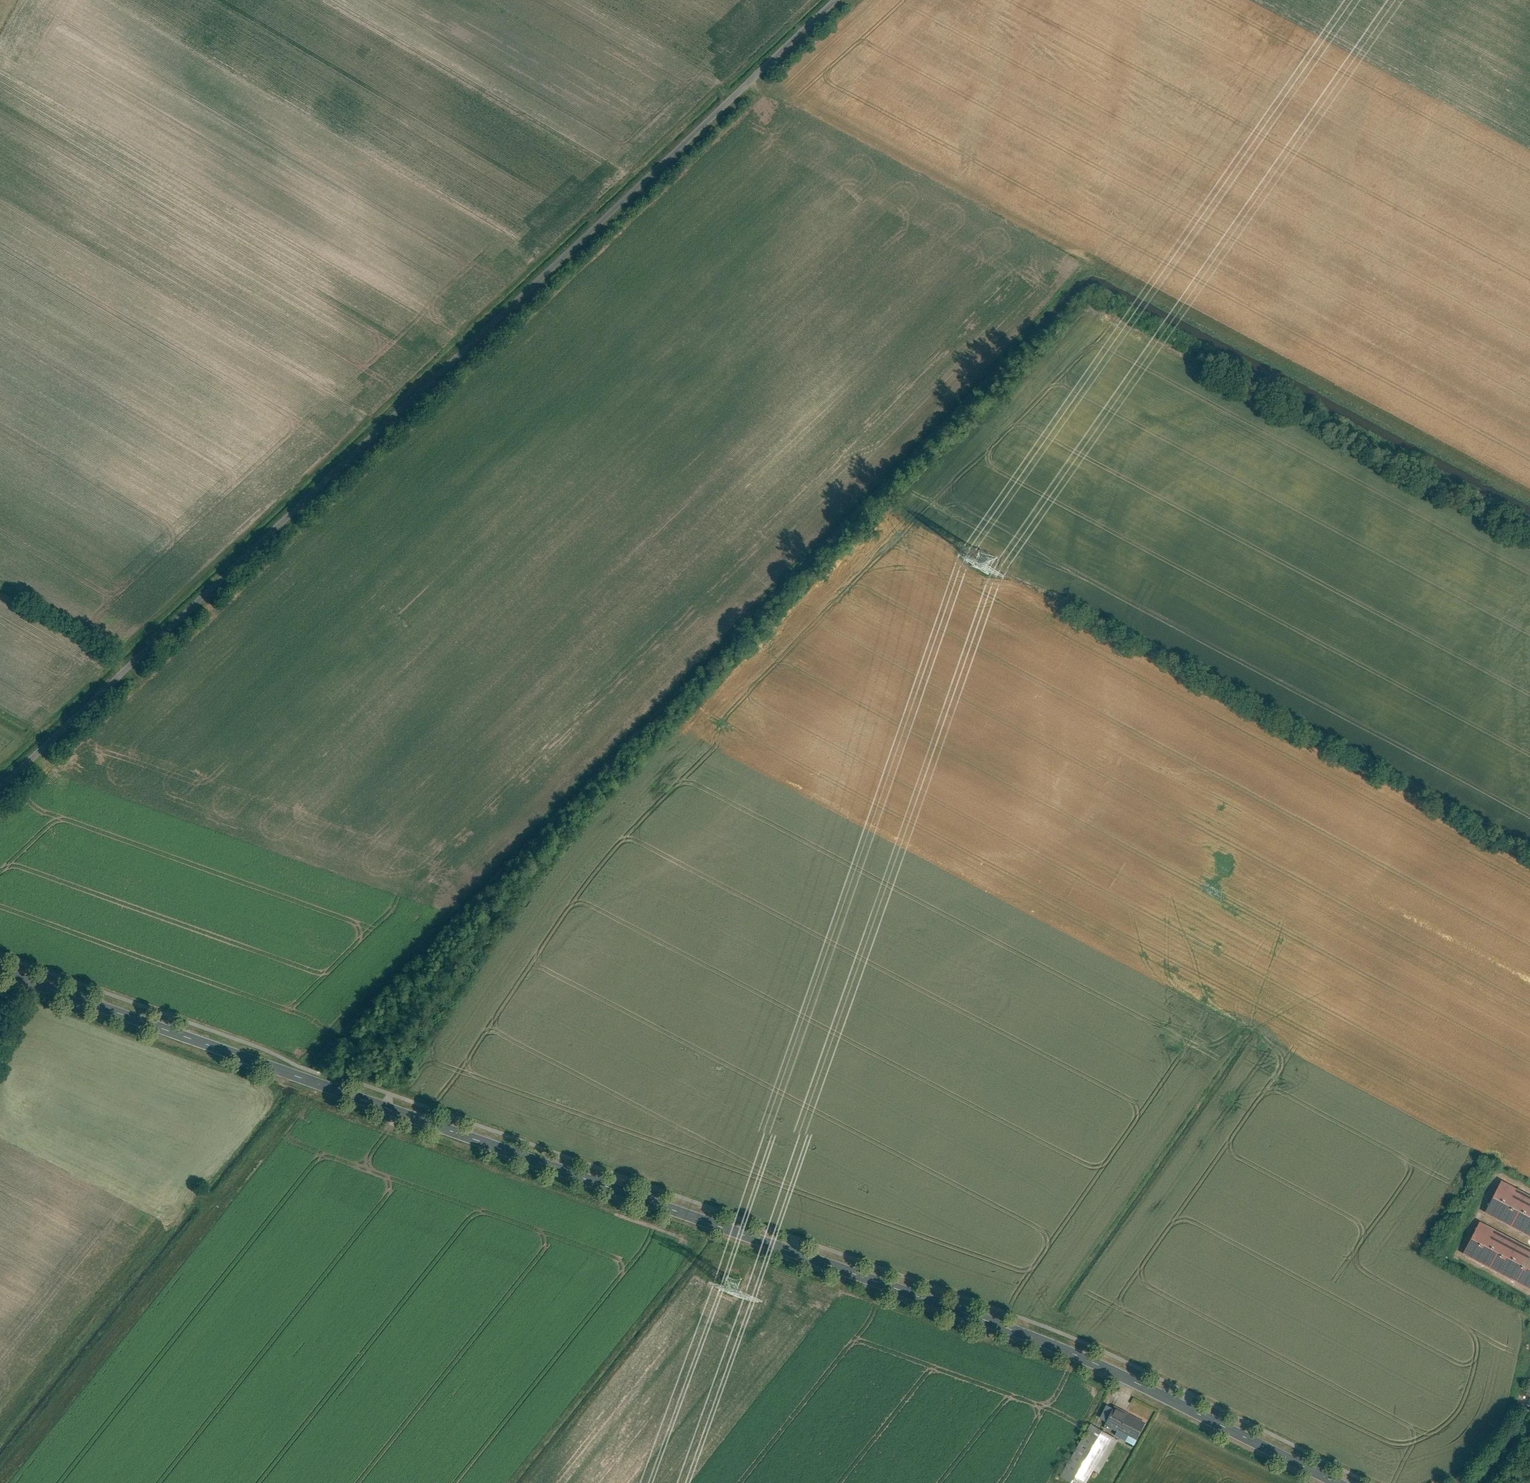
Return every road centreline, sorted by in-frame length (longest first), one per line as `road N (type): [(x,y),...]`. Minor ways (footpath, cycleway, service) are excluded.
road 1 (tertiary): [(0,968),(1063,1347),(1343,1482)]
road 2 (unclassified): [(835,0),(0,790)]

